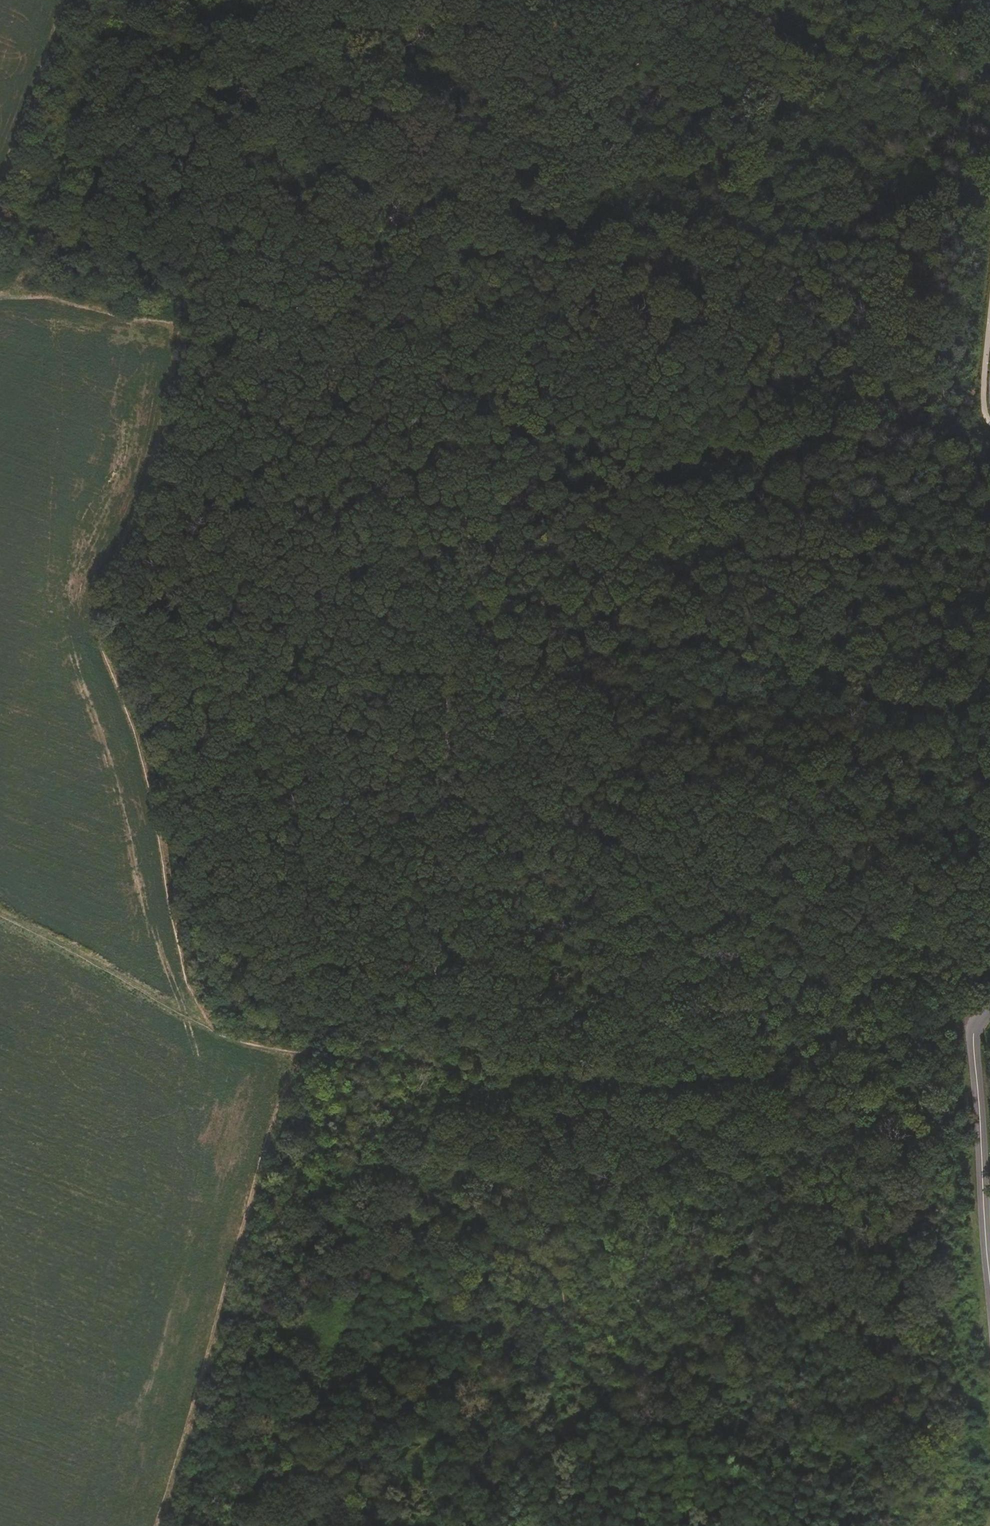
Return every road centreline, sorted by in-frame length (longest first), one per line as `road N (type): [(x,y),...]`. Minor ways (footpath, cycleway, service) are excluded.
road 1 (track): [(163,1525),(289,1049)]
road 2 (track): [(264,1046),(211,1027),(0,918)]
road 3 (unclassified): [(989,1242),(974,1046),(976,1024),(989,1014)]

